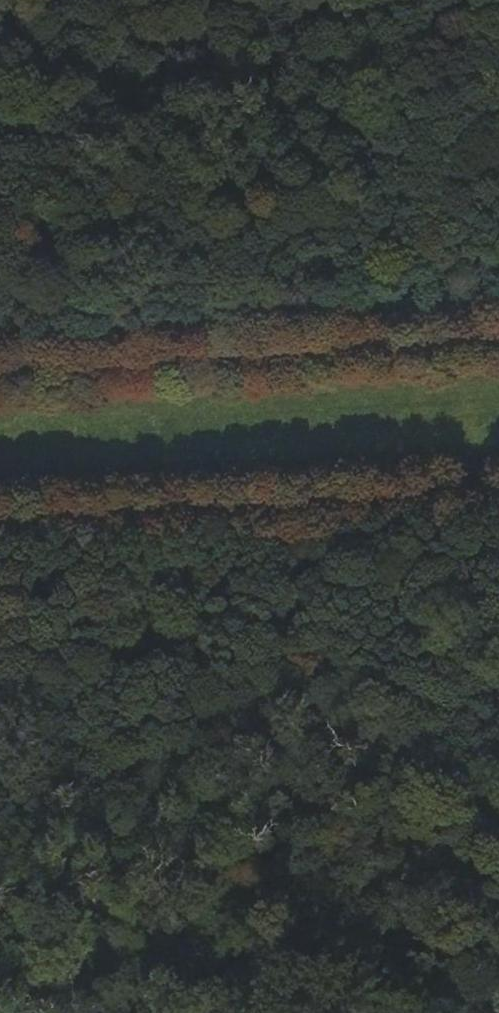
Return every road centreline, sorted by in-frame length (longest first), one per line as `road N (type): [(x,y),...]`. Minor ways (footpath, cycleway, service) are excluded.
road 1 (track): [(498,1005),(182,929),(0,874)]
road 2 (track): [(0,363),(498,329)]
road 3 (track): [(498,488),(0,520)]

